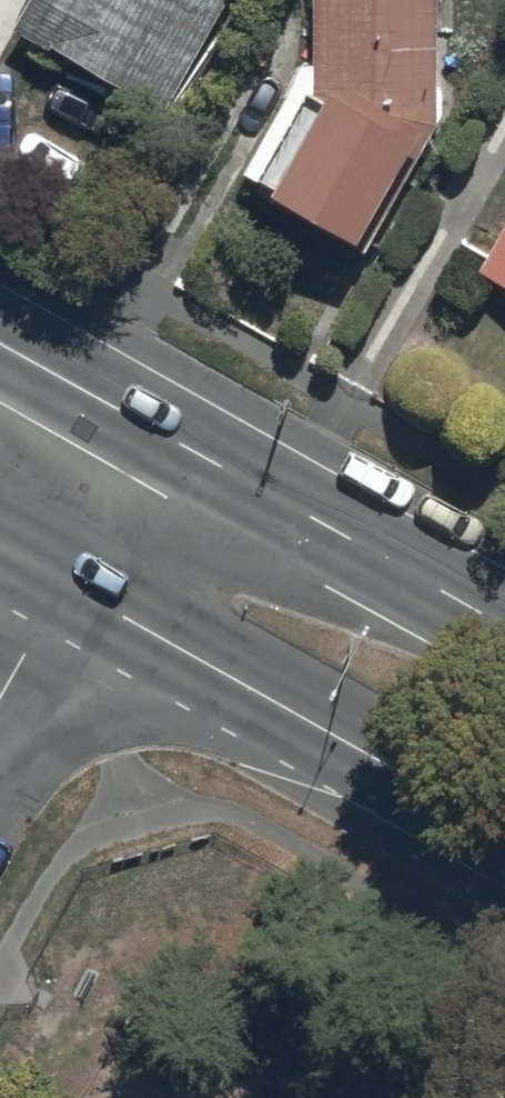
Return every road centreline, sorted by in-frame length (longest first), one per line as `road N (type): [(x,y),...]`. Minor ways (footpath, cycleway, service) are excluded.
road 1 (secondary): [(504,828),(66,580)]
road 2 (secondary): [(150,435),(504,635)]
road 3 (secondary): [(0,350),(150,435)]
road 4 (residential): [(150,435),(66,580)]
road 5 (residential): [(66,580),(0,696)]

